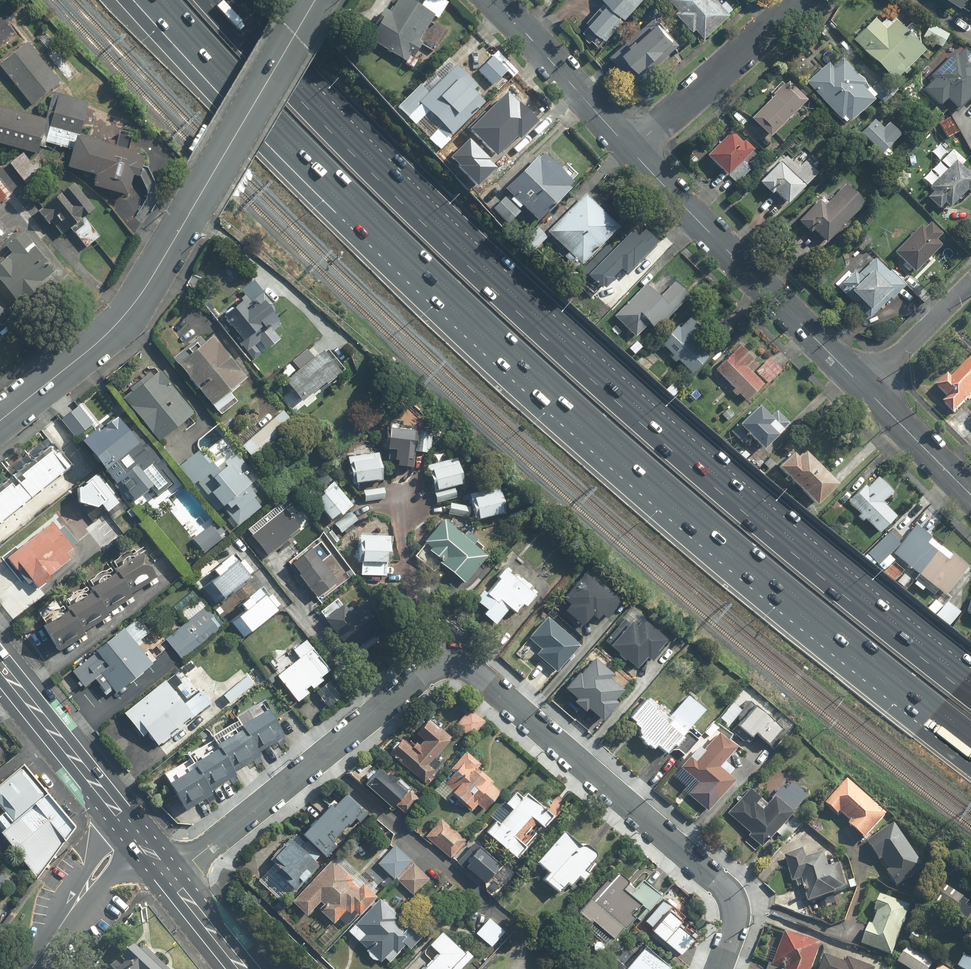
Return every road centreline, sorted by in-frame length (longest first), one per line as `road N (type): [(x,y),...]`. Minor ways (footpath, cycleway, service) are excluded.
road 1 (motorway): [(970,736),(587,418),(397,239),(167,3)]
road 2 (motorway): [(208,0),(444,242),(640,421),(970,695)]
road 3 (residential): [(720,968),(735,926),(725,885),(479,675),(451,666),(424,675),(170,877)]
road 4 (tertiary): [(315,0),(140,294),(115,326),(0,419)]
road 5 (tertiary): [(867,389),(632,152)]
road 6 (residential): [(632,152),(789,0)]
road 7 (primary): [(0,665),(137,834)]
road 8 (tertiary): [(632,152),(494,0)]
road 9 (residential): [(29,968),(114,851),(137,834)]
road 10 (tertiary): [(970,497),(867,389)]
road 11 (residential): [(970,283),(867,389)]

